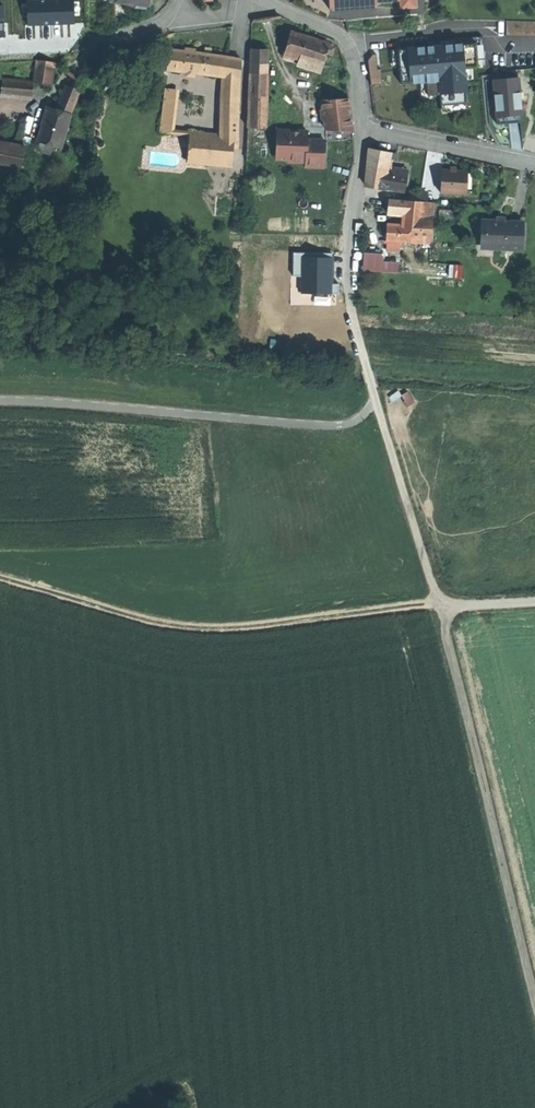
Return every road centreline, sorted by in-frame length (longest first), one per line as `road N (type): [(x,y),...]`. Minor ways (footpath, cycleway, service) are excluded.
road 1 (track): [(534,991),(437,604),(375,400)]
road 2 (track): [(0,576),(183,628),(437,604),(534,603)]
road 3 (residential): [(534,163),(359,124)]
road 4 (residential): [(267,0),(339,35),(359,124)]
road 5 (residential): [(359,124),(350,269)]
road 6 (unclassified): [(350,269),(356,333),(375,400)]

